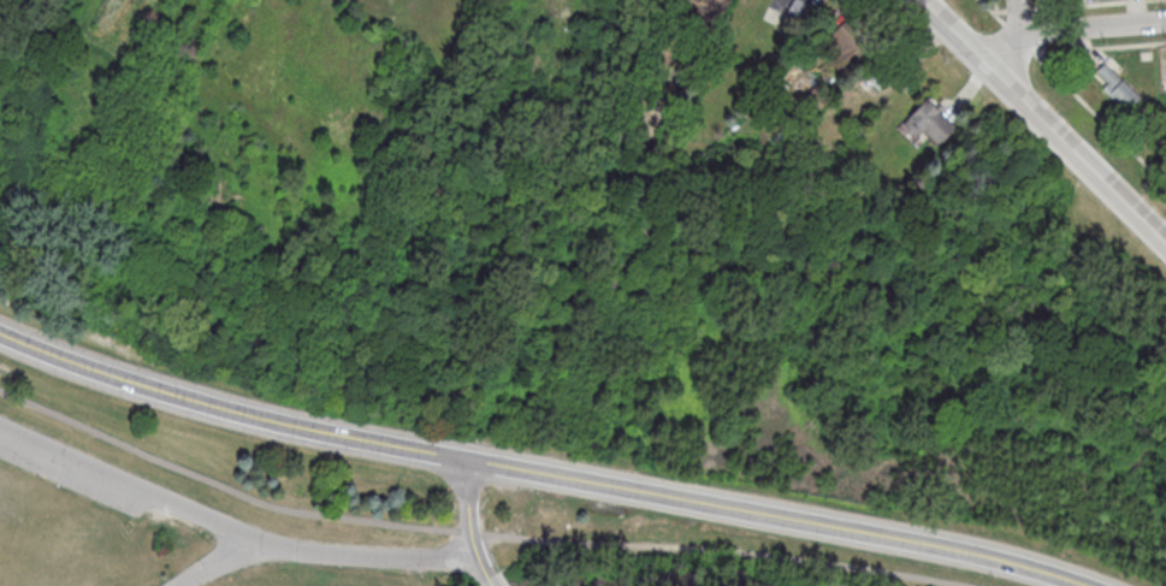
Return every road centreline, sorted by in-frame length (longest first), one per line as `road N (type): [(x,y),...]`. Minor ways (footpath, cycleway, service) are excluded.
road 1 (tertiary): [(0,334),(235,414),(947,550),(1078,585)]
road 2 (tertiary): [(1165,243),(923,0)]
road 3 (residential): [(1165,18),(1041,28),(1018,35),(988,63)]
road 4 (residential): [(490,580),(469,532),(462,460)]

